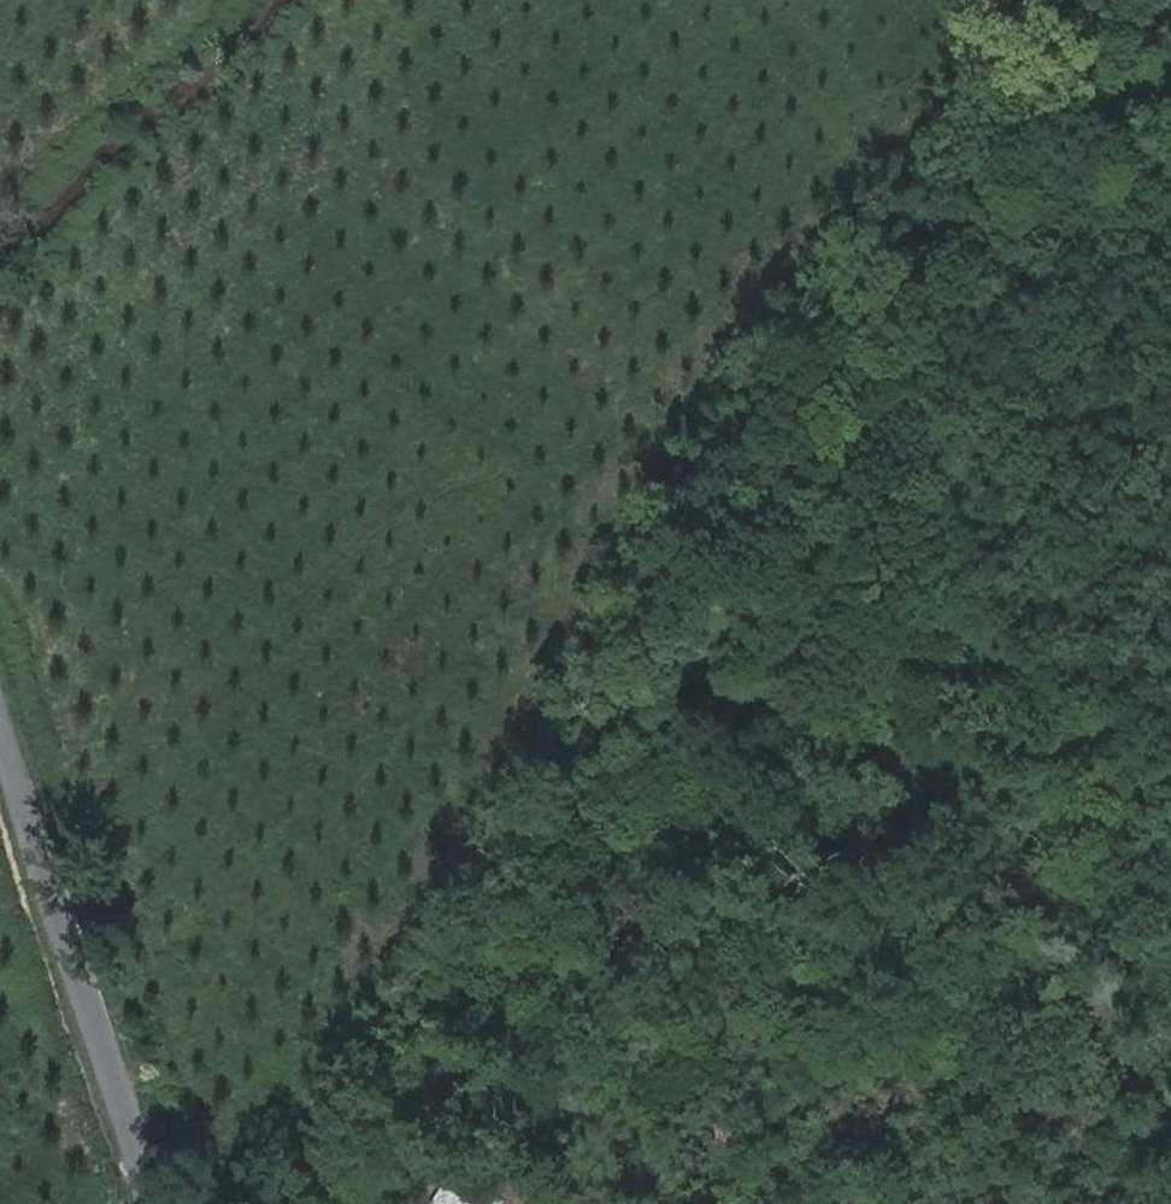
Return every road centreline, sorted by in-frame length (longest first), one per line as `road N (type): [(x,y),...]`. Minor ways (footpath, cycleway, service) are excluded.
road 1 (tertiary): [(0,740),(162,1203)]

